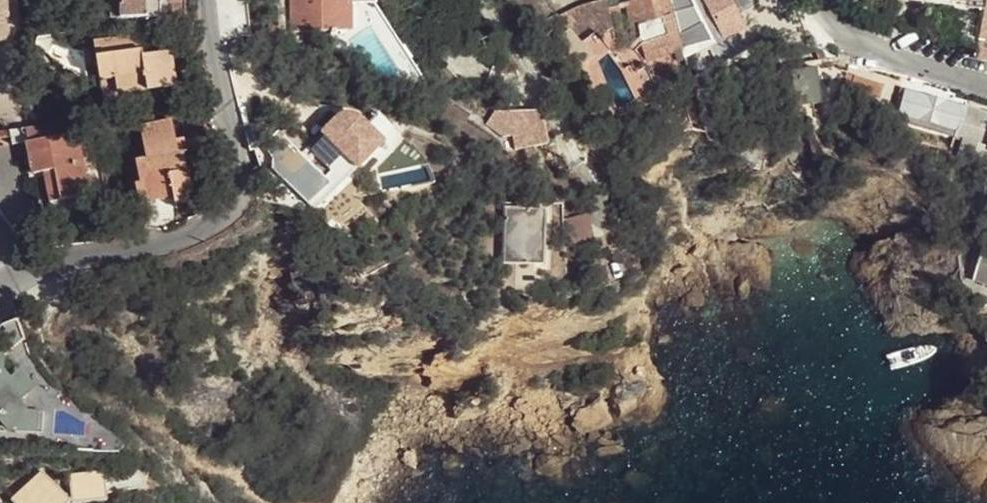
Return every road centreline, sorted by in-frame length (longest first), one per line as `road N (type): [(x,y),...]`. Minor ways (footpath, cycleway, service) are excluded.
road 1 (residential): [(19,277),(189,234),(239,199),(239,162),(205,0)]
road 2 (residential): [(813,0),(859,44),(986,84)]

